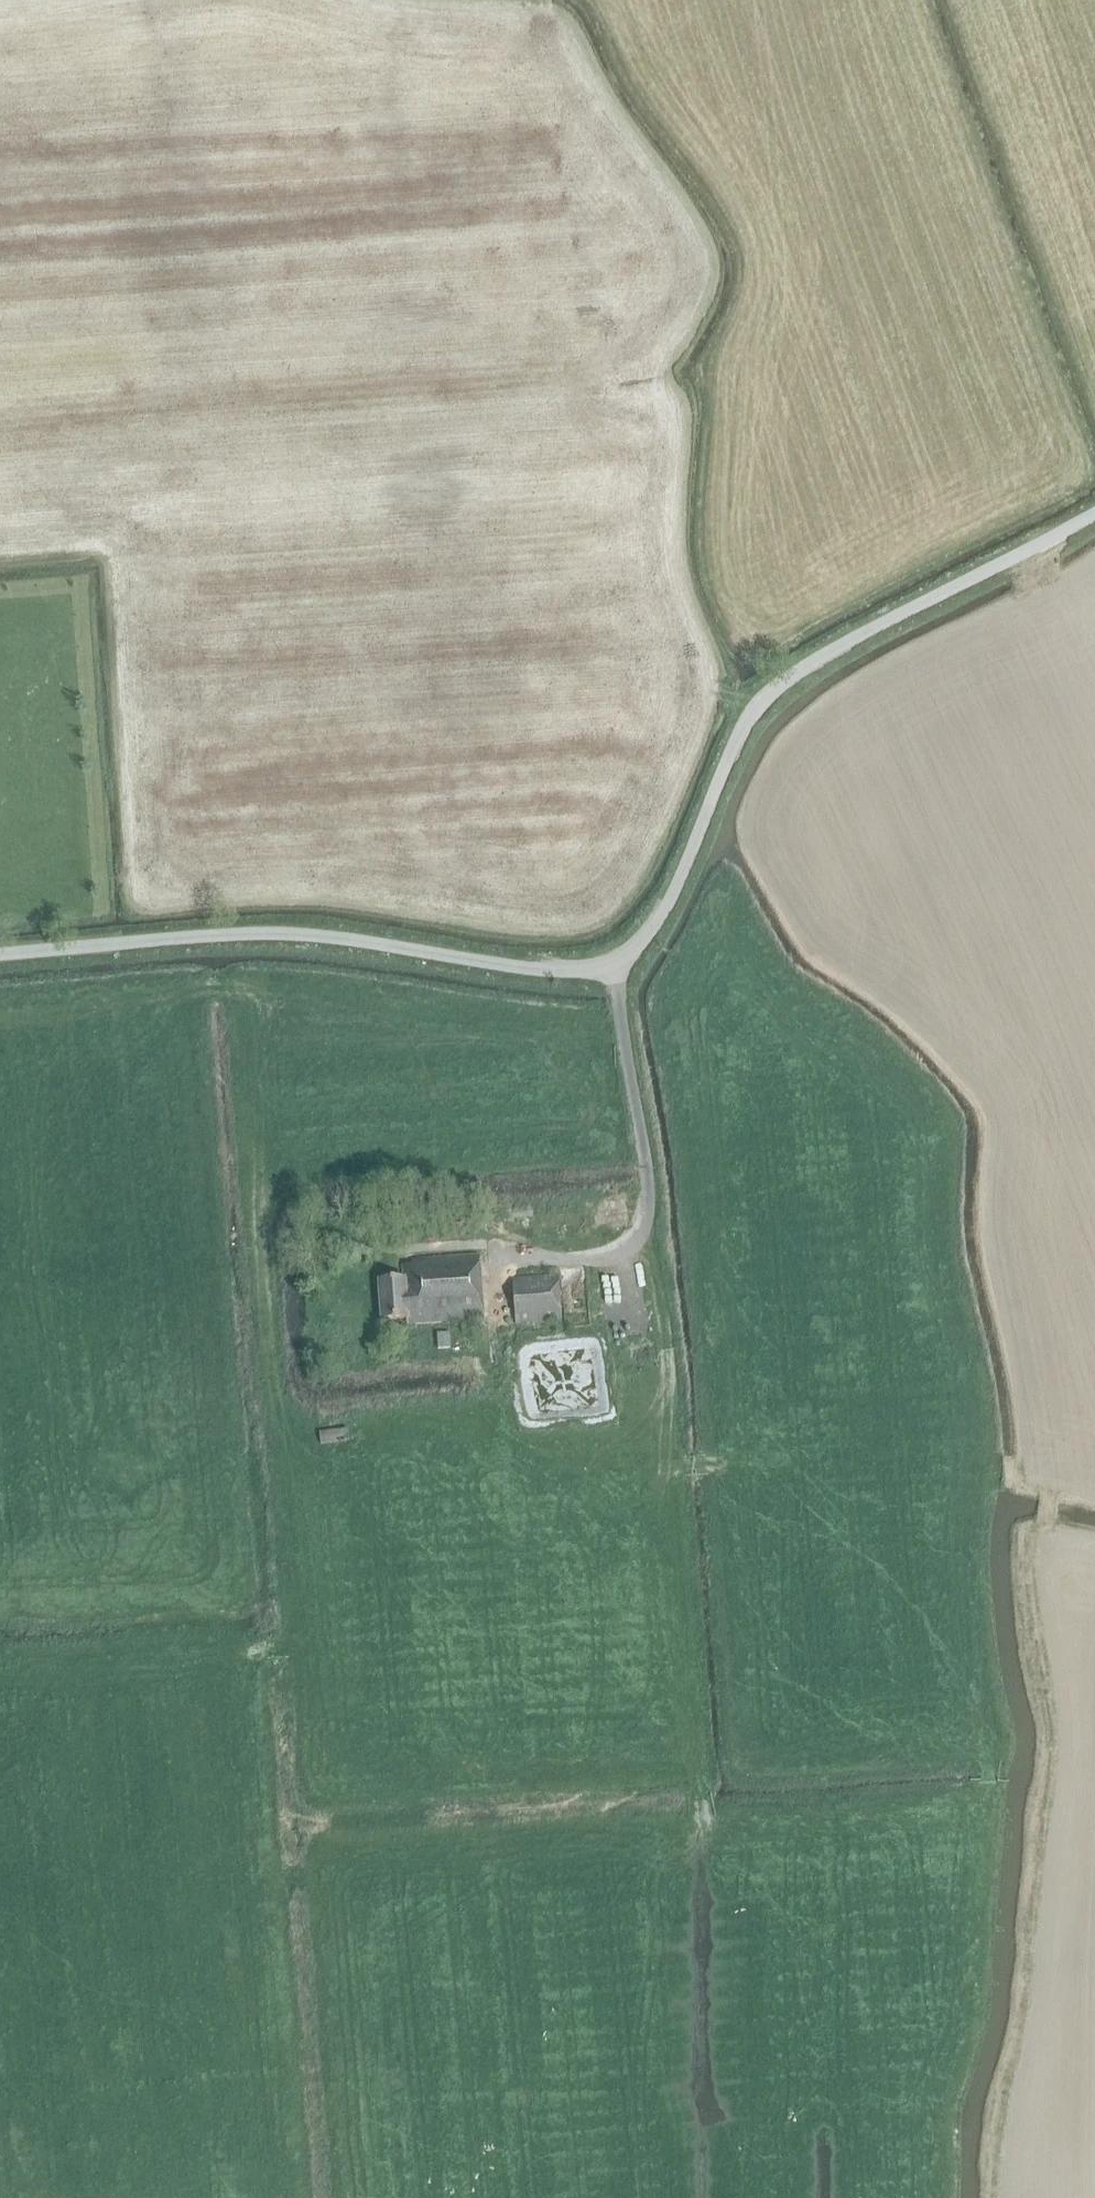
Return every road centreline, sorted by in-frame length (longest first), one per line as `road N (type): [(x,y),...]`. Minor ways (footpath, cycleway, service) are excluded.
road 1 (unclassified): [(0,948),(255,925),(434,942),(558,964),(611,963),(657,938),(740,741),(771,696),(823,656),(1094,515)]

